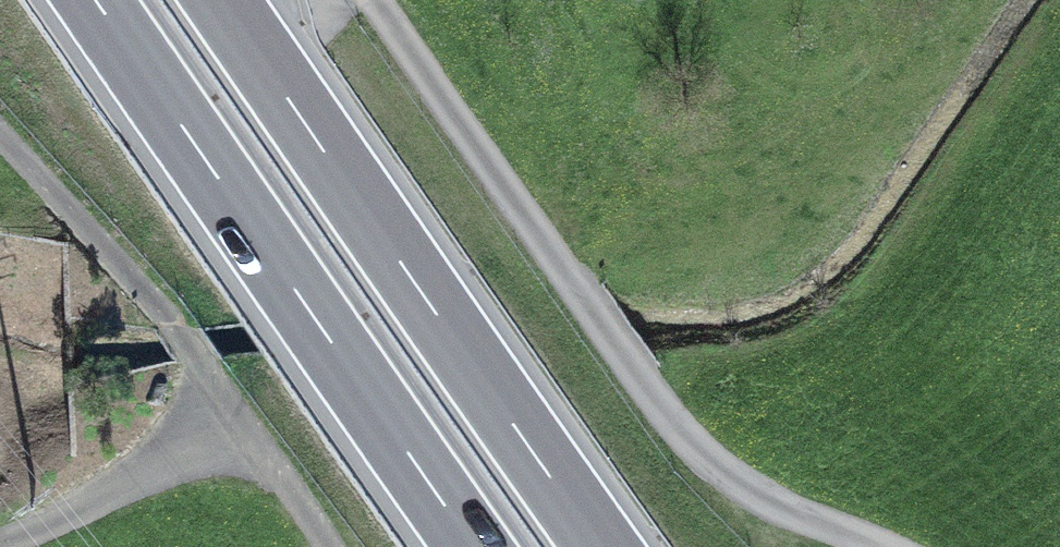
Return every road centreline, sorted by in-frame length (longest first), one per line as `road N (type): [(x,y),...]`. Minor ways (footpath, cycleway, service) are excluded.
road 1 (residential): [(881,546),(771,501),(682,436),(371,0)]
road 2 (motorway): [(96,0),(475,546)]
road 3 (motorway): [(597,546),(219,0)]
road 4 (track): [(0,121),(177,329),(240,433)]
road 5 (track): [(1,546),(240,433)]
road 6 (track): [(240,433),(334,546)]

